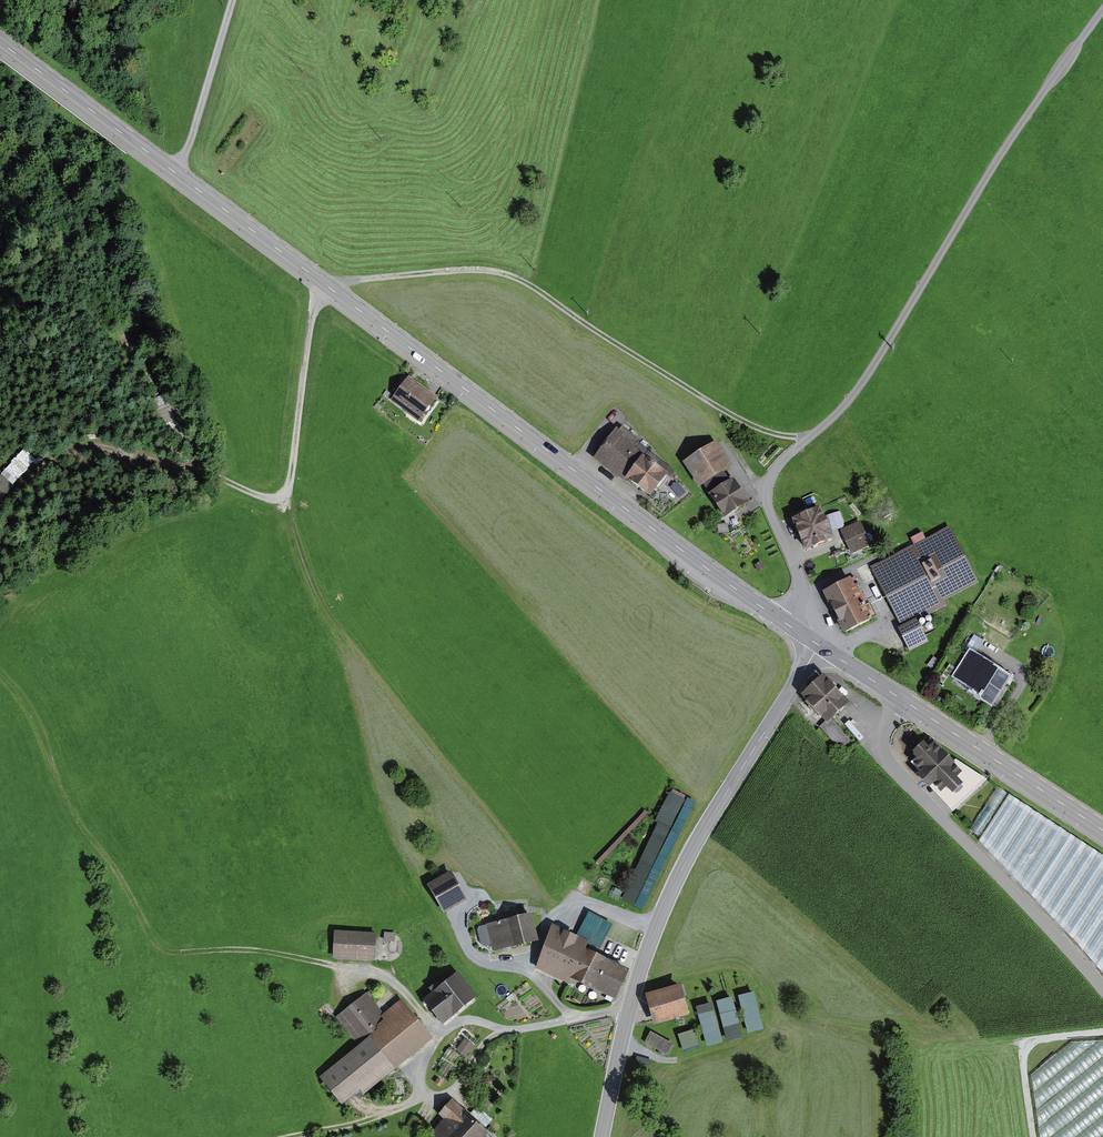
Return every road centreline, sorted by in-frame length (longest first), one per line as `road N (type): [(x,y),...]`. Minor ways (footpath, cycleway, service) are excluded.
road 1 (tertiary): [(0,43),(819,645)]
road 2 (track): [(1102,16),(851,399),(769,483),(766,501),(801,585),(785,623)]
road 3 (track): [(0,672),(41,728),(82,825),(167,951),(277,952),(381,977),(444,1034)]
road 4 (tertiary): [(819,645),(695,844),(661,915),(628,1014),(602,1136)]
road 5 (track): [(0,514),(49,464),(80,451),(200,466),(266,498),(289,492),(307,342),(326,285)]
road 6 (track): [(809,439),(731,414),(521,279),(466,269),(326,285)]
road 7 (track): [(628,1014),(526,1028),(470,1020),(444,1034),(427,1056),(417,1101),(296,1136)]
road 8 (unclassified): [(1102,991),(891,769),(880,741),(903,700)]
road 9 (tertiary): [(903,700),(1102,830)]
road 10 (track): [(87,317),(152,372),(200,466)]
road 11 (track): [(477,901),(464,911),(461,926),(479,962),(528,973),(577,1017)]
road 12 (track): [(528,973),(552,916),(587,907),(655,930)]

